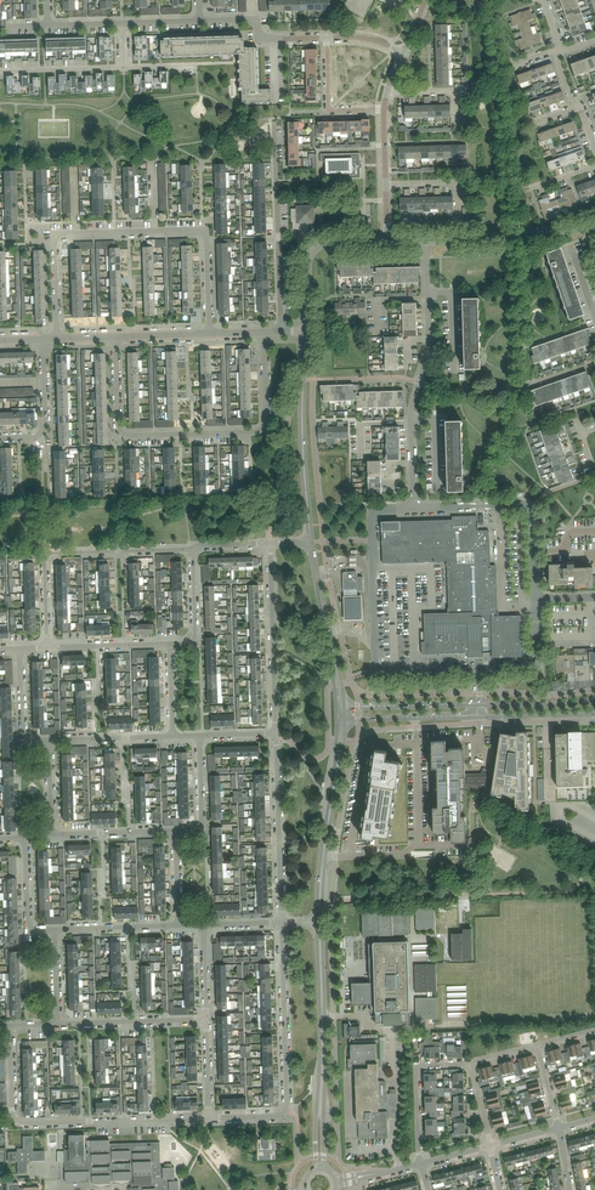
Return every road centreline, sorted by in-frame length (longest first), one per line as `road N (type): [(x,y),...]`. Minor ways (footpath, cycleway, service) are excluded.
road 1 (residential): [(114,337),(121,433),(249,433),(266,422),(263,333)]
road 2 (residential): [(477,667),(376,670),(371,509),(413,508)]
road 3 (residential): [(209,1118),(22,1123),(13,1116),(10,1025)]
road 4 (residential): [(209,334),(204,232),(56,236)]
road 5 (residential): [(312,542),(305,331)]
road 6 (residential): [(282,332),(275,124)]
road 7 (residential): [(284,1115),(282,922)]
road 8 (residential): [(276,733),(271,543)]
road 9 (residential): [(282,922),(276,733)]
road 10 (residential): [(426,241),(589,228)]
road 11 (residential): [(413,508),(523,505),(533,510),(534,551)]
road 12 (residential): [(305,331),(314,249),(388,242)]
road 13 (tertiary): [(322,1073),(320,921)]
road 14 (residential): [(421,1163),(417,1066),(471,1064)]
road 15 (residential): [(57,1023),(205,1019)]
road 16 (residential): [(46,555),(193,549)]
road 17 (tertiary): [(320,921),(335,785)]
road 18 (residential): [(42,339),(43,432),(0,439)]
road 19 (tertiary): [(344,722),(478,716)]
road 20 (tertiary): [(478,706),(345,710)]
road 21 (residential): [(324,37),(267,39),(250,20),(200,20)]
road 22 (residential): [(385,112),(324,108),(324,37)]
road 23 (residential): [(535,598),(537,666),(477,667)]
road 24 (residential): [(412,464),(412,404),(429,339)]
road 25 (residential): [(49,740),(173,735)]
road 26 (residential): [(55,929),(179,925)]
road 27 (residential): [(52,834),(176,830)]
road 28 (residential): [(124,67),(0,71)]
road 29 (residential): [(47,647),(170,643)]

